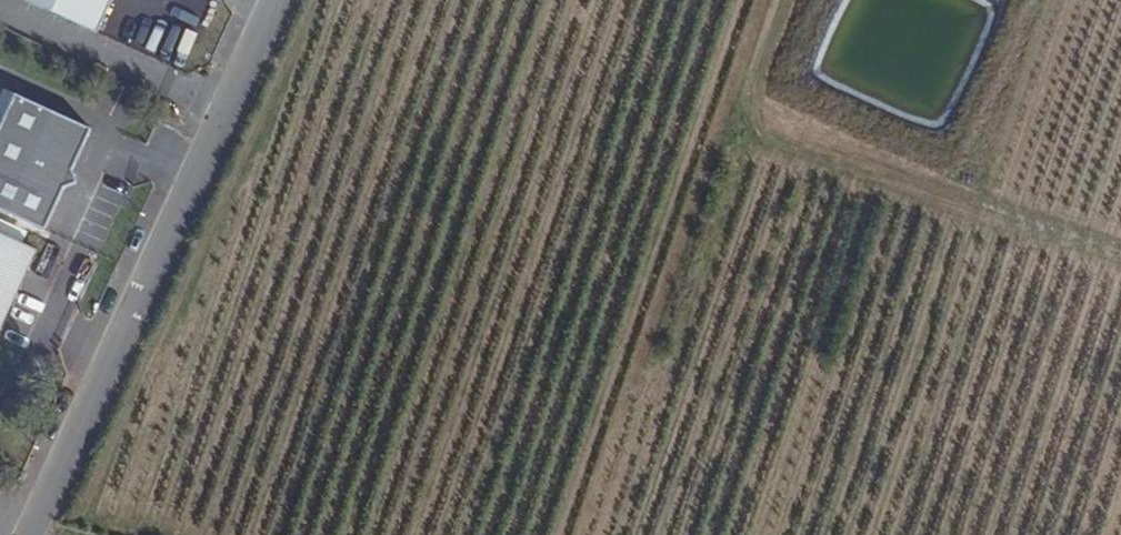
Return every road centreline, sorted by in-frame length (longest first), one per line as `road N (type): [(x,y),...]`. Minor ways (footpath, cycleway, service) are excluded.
road 1 (unclassified): [(35,534),(274,0)]
road 2 (track): [(778,0),(749,96),(757,120),(1120,247)]

